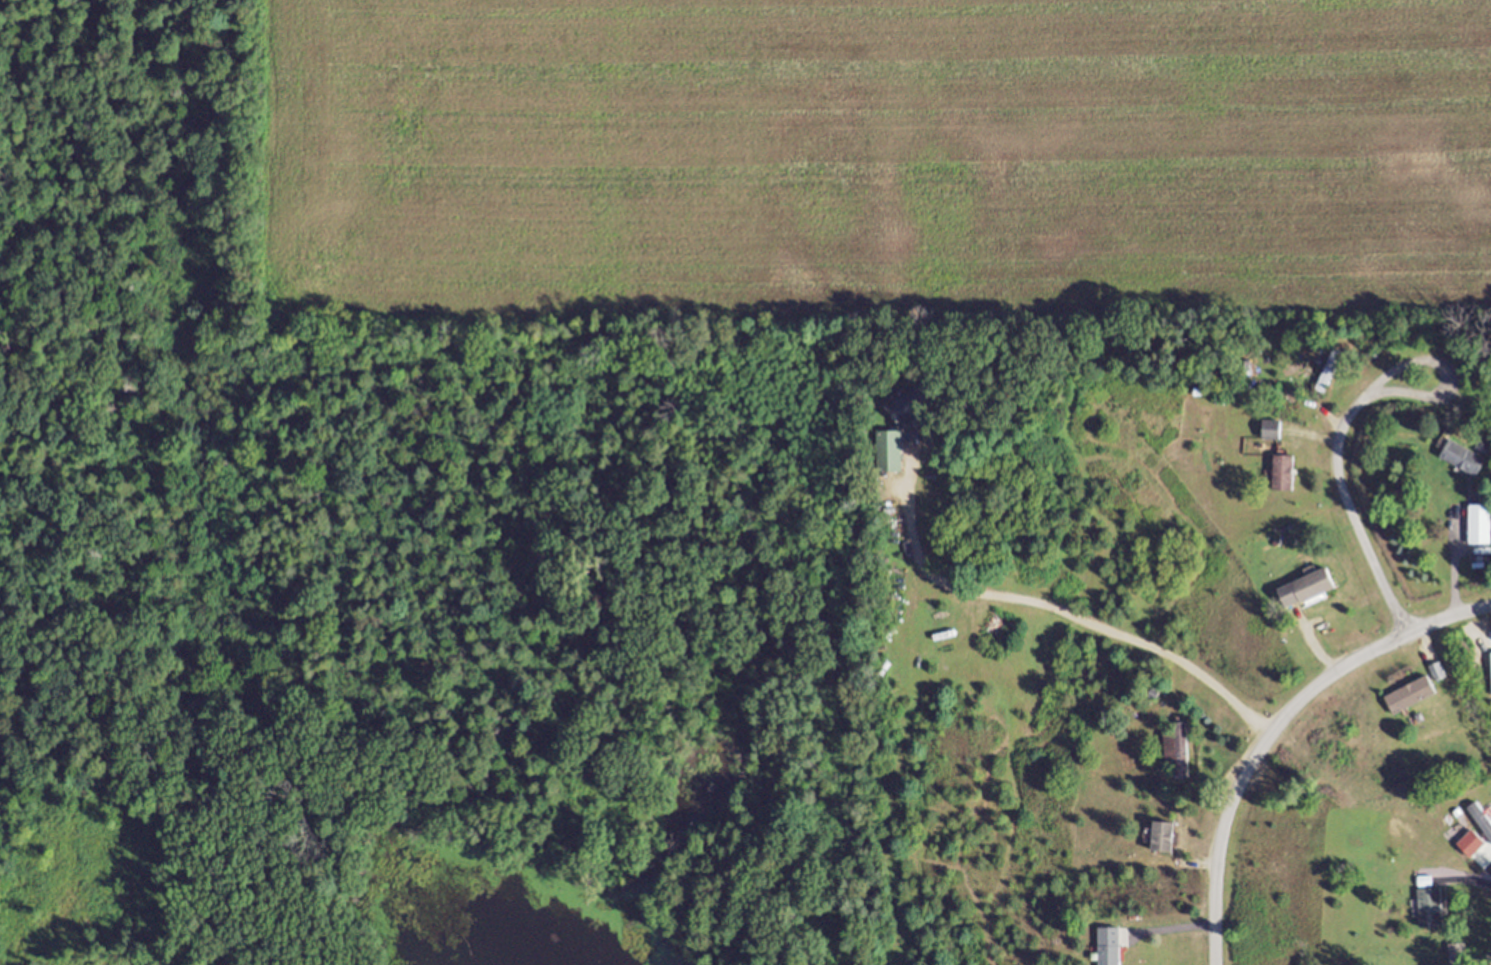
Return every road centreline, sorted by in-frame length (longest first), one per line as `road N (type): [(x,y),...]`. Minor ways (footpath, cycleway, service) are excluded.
road 1 (residential): [(1490,608),(1436,623),(1349,665),(1321,683),(1258,754),(1217,859),(1215,964)]
road 2 (residential): [(1408,635),(1336,473),(1340,431),(1353,408),(1372,397),(1448,404),(1454,382),(1425,363),(1407,363),(1374,382),(1353,408)]

